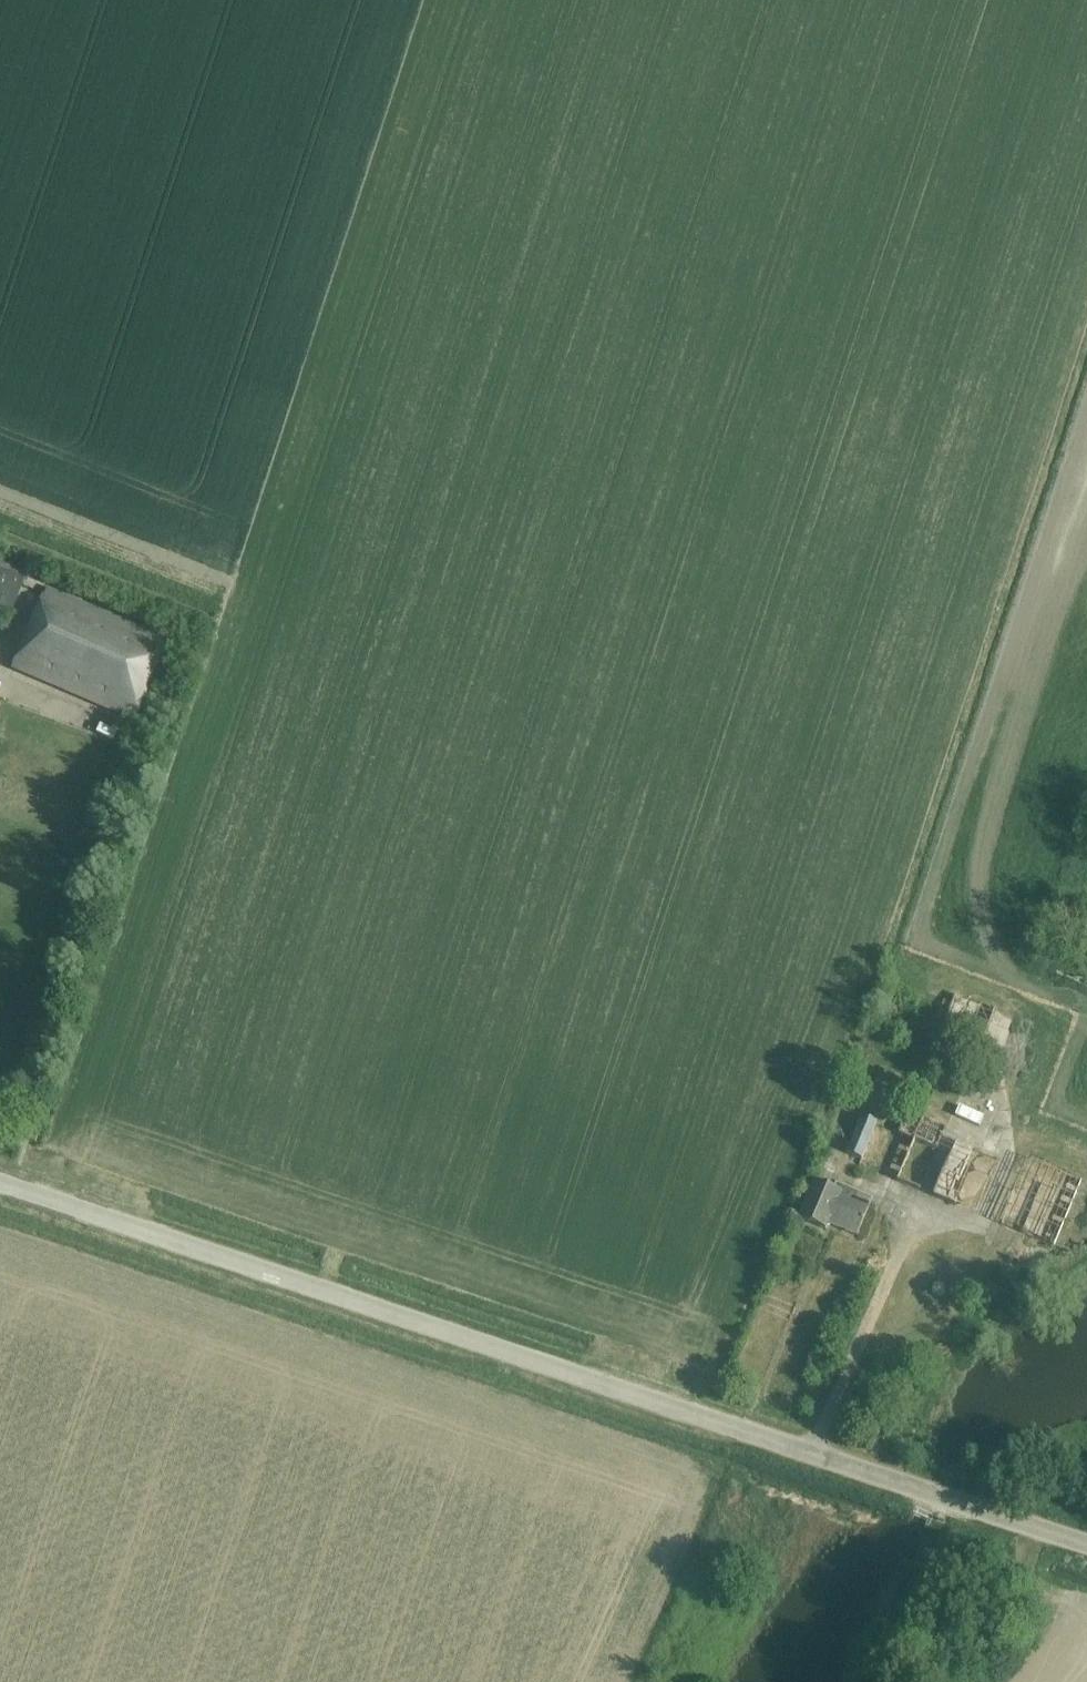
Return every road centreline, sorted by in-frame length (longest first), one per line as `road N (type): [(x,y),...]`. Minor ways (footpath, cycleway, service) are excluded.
road 1 (unclassified): [(1086,1546),(0,1183)]

